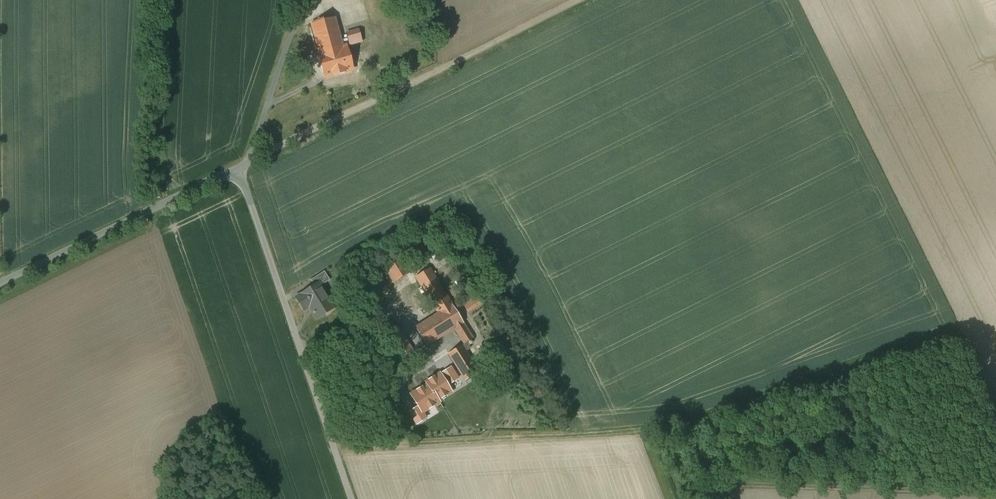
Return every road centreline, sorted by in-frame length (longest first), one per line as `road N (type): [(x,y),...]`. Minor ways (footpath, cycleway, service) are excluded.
road 1 (unclassified): [(353,498),(237,173),(0,287)]
road 2 (track): [(335,447),(660,430),(766,407)]
road 3 (track): [(237,173),(581,0)]
road 4 (track): [(690,426),(728,477),(744,486),(995,495)]

